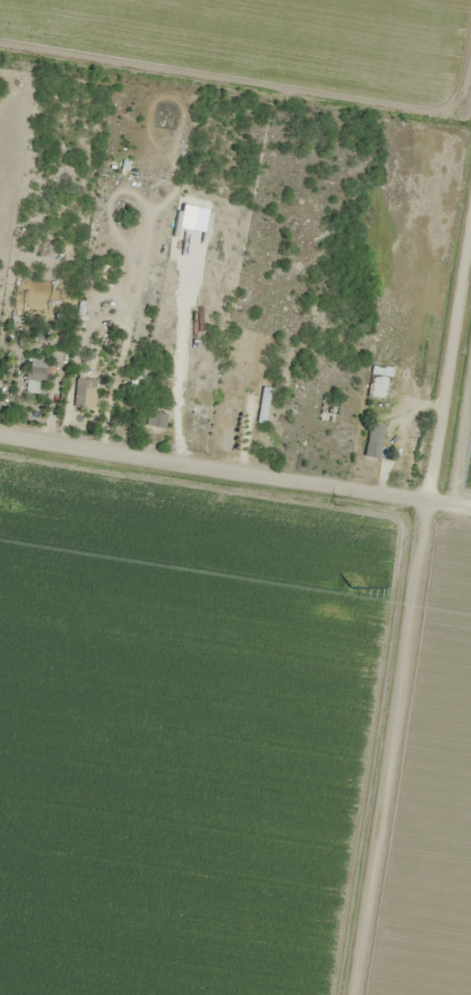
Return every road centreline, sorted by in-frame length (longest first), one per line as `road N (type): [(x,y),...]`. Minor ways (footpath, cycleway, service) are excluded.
road 1 (residential): [(366,994),(470,272)]
road 2 (residential): [(437,501),(0,433)]

